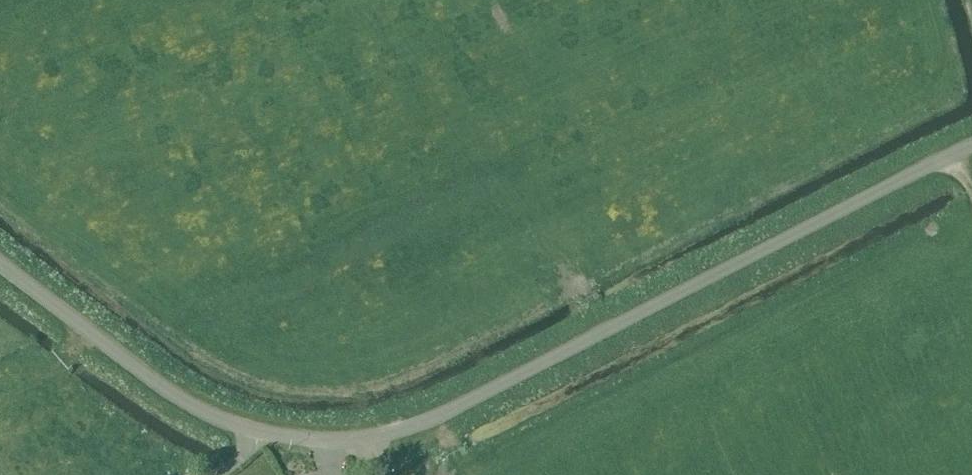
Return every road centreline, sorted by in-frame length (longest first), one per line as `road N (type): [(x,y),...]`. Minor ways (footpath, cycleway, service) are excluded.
road 1 (unclassified): [(0,264),(161,385),(250,429),(345,440),(401,428),(507,381),(971,145)]

